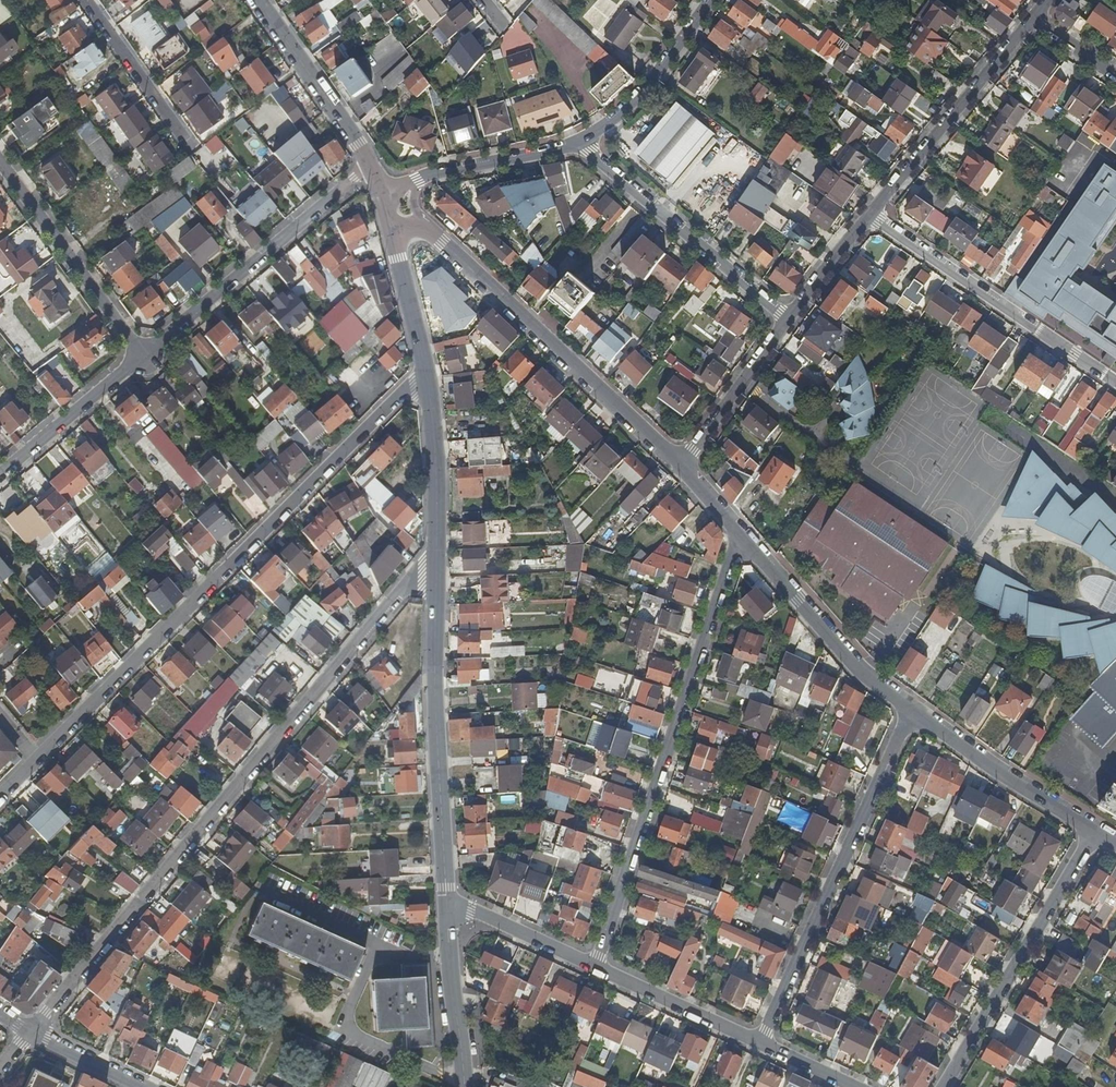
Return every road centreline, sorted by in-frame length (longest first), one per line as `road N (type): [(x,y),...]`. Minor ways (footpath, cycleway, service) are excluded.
road 1 (residential): [(31,1033),(435,556)]
road 2 (residential): [(0,806),(425,371)]
road 3 (residential): [(597,966),(738,534)]
road 4 (residential): [(765,1046),(911,712)]
road 5 (tertiary): [(413,229),(441,242),(680,469)]
road 6 (secondary): [(448,905),(435,556)]
road 7 (residential): [(140,355),(369,166)]
road 8 (residential): [(1115,383),(872,215)]
road 9 (residential): [(943,1086),(1089,832)]
road 10 (residential): [(581,144),(790,319)]
road 11 (residential): [(1033,18),(872,215)]
road 12 (tertiary): [(738,534),(864,677),(911,712)]
road 13 (residential): [(140,355),(0,163)]
road 14 (tertiary): [(911,712),(1089,832)]
road 15 (secondary): [(369,166),(256,0)]
road 16 (residential): [(581,144),(643,91),(709,0)]
road 17 (residential): [(765,1046),(597,966)]
road 18 (residential): [(790,319),(680,469)]
road 19 (secondary): [(435,556),(425,371)]
road 20 (residential): [(0,473),(140,355)]
road 21 (secondary): [(464,1086),(448,905)]
road 22 (residential): [(192,146),(88,0)]
road 23 (residential): [(422,180),(581,144)]
road 24 (residential): [(597,966),(448,905)]
road 25 (secondary): [(425,371),(392,232)]
road 26 (residential): [(872,215),(790,319)]
road 27 (residential): [(31,1033),(142,1086)]

